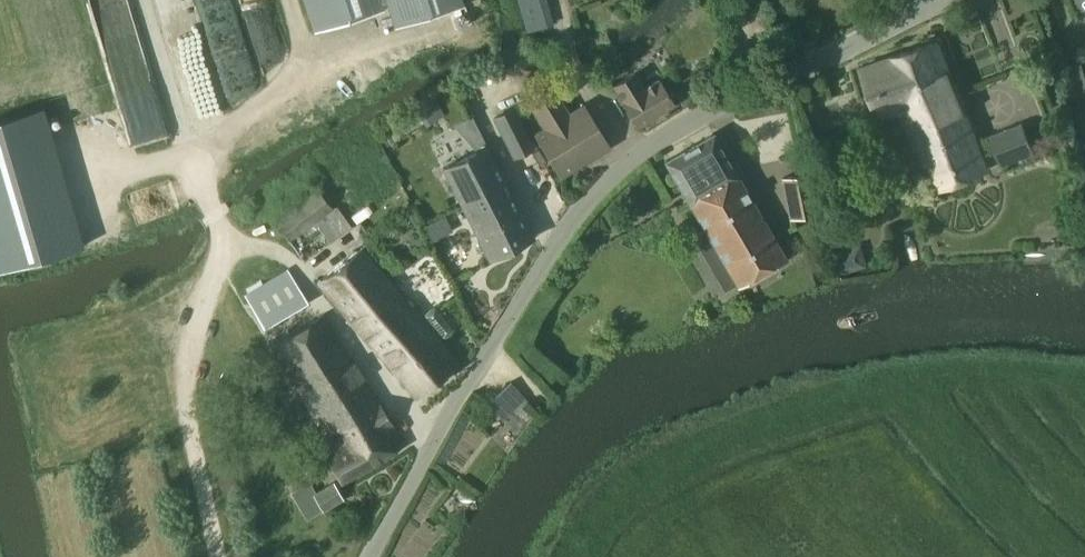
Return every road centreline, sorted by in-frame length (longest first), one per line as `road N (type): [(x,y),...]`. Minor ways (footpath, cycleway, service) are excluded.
road 1 (unclassified): [(369,556),(552,248),(608,180),(661,138),(938,0)]

